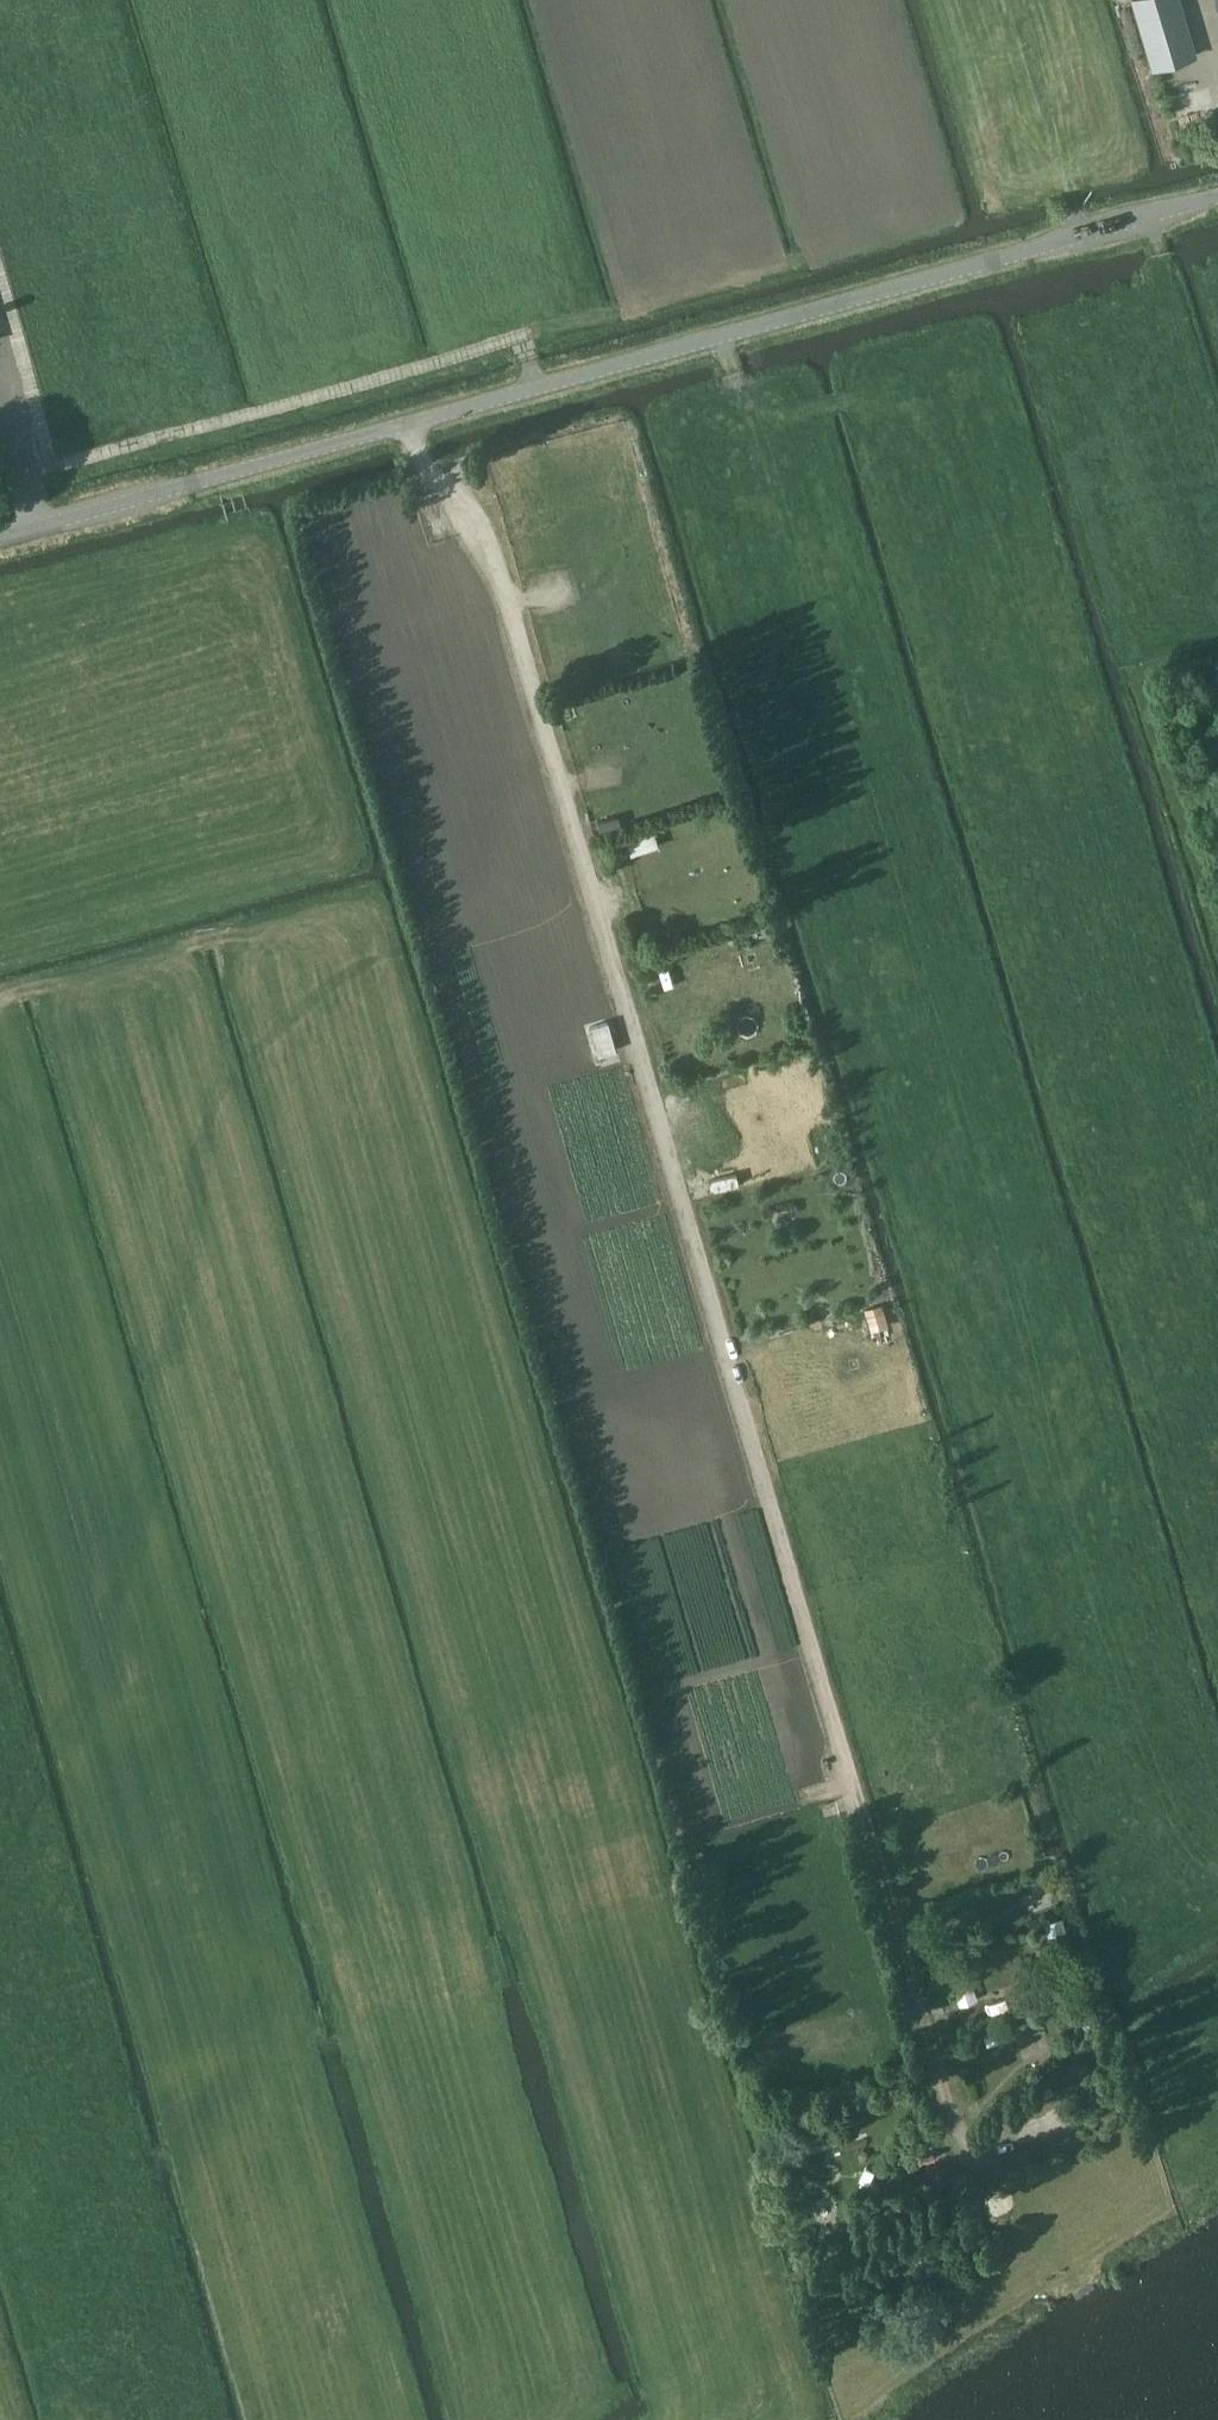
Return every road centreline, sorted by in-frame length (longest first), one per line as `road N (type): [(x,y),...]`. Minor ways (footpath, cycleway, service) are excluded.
road 1 (unclassified): [(0,537),(1217,197)]

